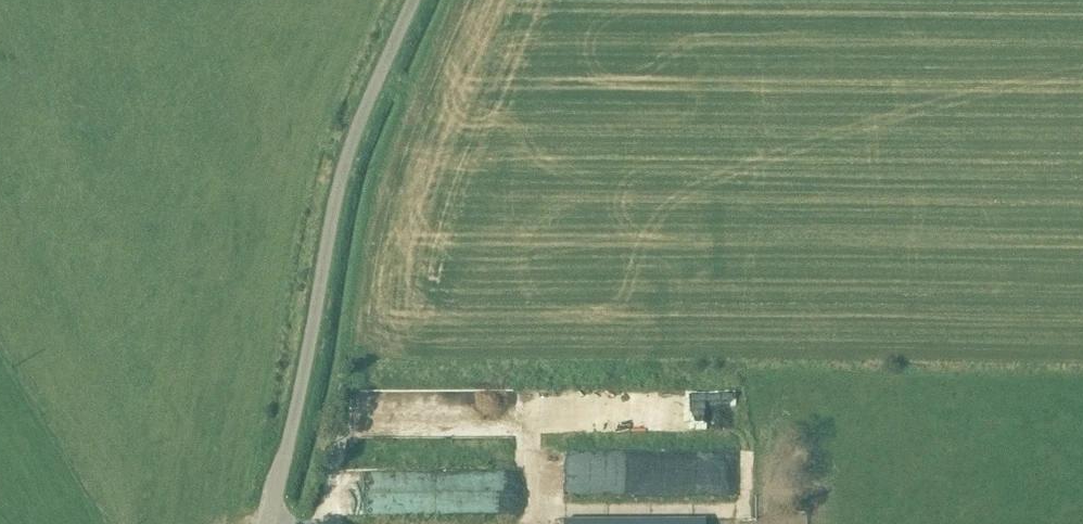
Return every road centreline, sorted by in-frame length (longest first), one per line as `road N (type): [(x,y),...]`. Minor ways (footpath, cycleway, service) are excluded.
road 1 (unclassified): [(267,523),(345,164),(418,0)]

